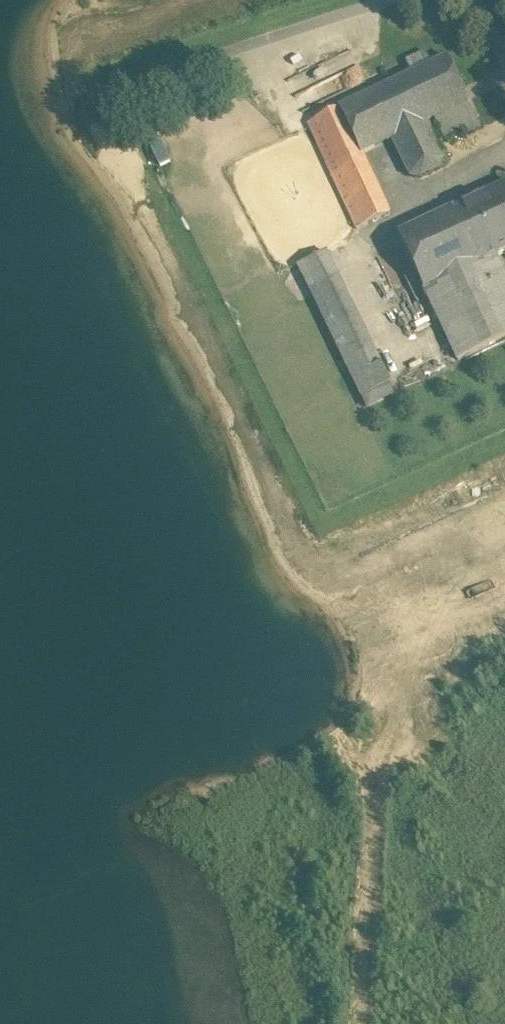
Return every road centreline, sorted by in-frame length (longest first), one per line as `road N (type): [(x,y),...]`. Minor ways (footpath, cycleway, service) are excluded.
road 1 (track): [(504,159),(426,197),(355,254),(411,371)]

